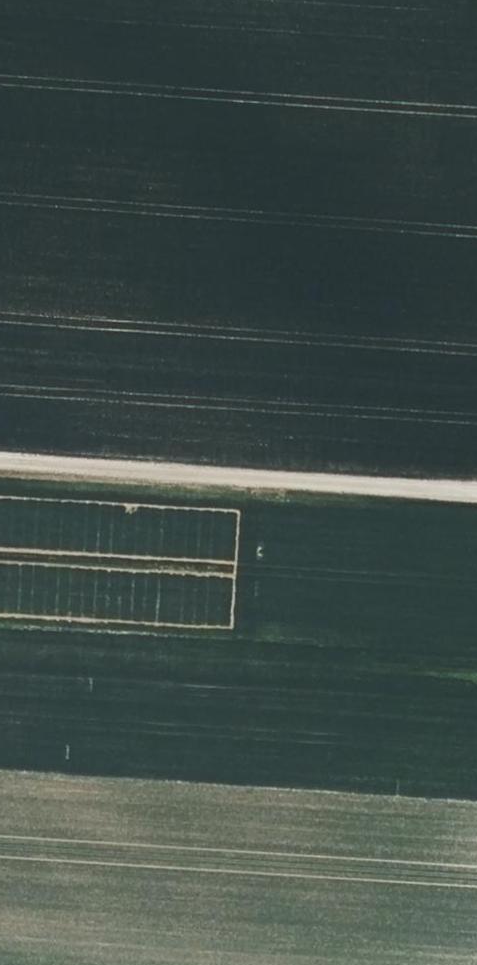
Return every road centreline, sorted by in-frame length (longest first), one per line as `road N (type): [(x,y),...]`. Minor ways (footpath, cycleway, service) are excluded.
road 1 (track): [(476,489),(0,458)]

